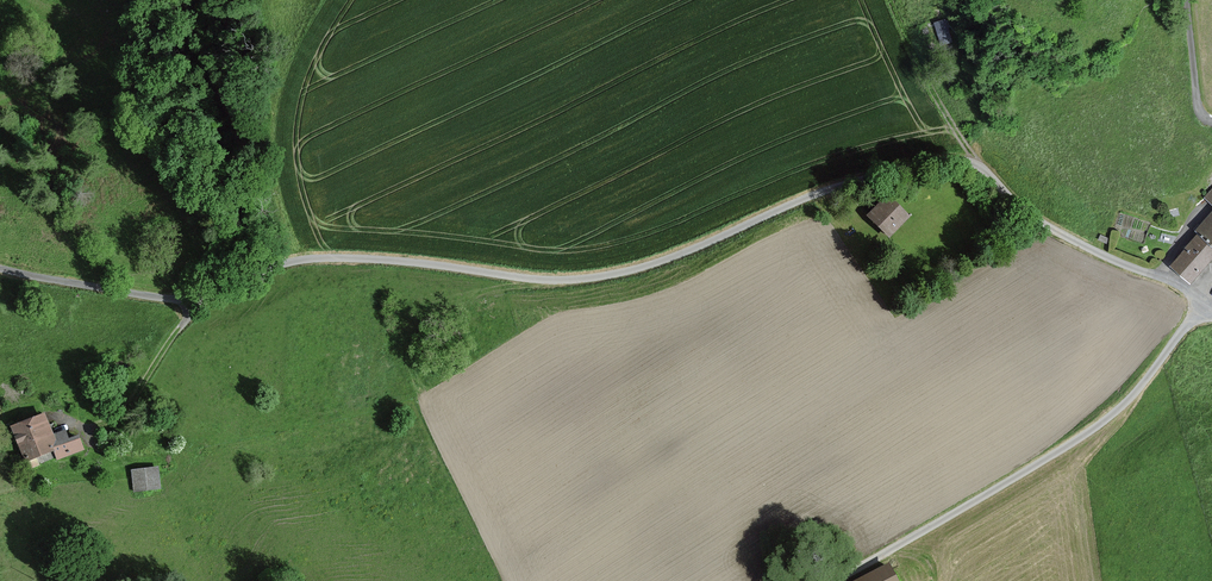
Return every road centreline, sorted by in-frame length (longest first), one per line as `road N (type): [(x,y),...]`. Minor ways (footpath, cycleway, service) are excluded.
road 1 (unclassified): [(0,268),(189,300),(279,266),(327,258),(566,281),(646,265),(861,178),(944,159),(986,173),(1036,219),(1070,238),(1203,298)]
road 2 (unclassified): [(1203,298),(1138,390),(1098,425),(839,580)]
road 3 (track): [(189,300),(187,318),(129,406),(93,427)]
road 4 (unclassified): [(1211,121),(1198,105),(1188,0)]

